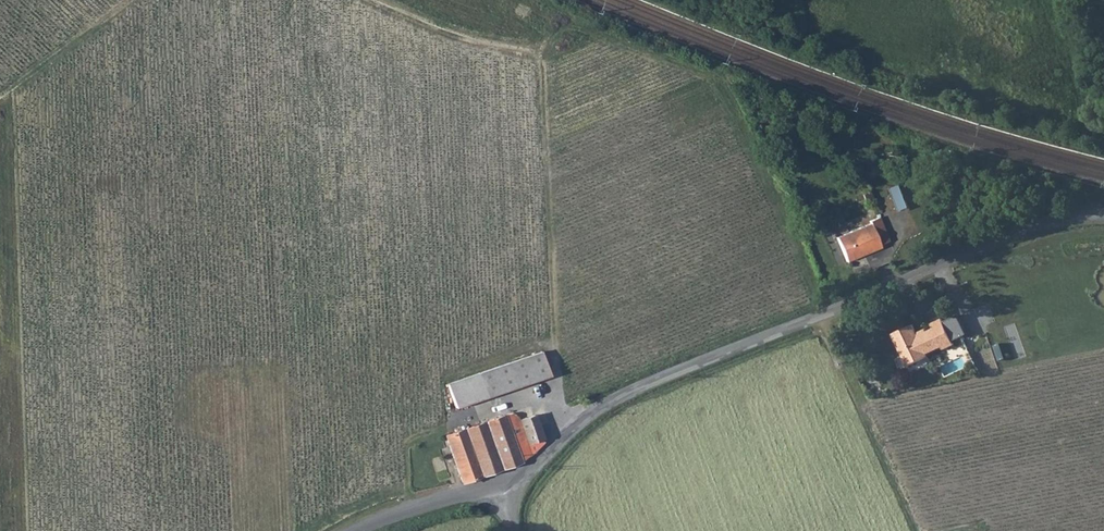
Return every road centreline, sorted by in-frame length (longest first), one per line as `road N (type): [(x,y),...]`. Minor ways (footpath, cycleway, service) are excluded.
road 1 (unclassified): [(503,488),(542,467),(593,413),(662,380),(1043,226),(1103,215)]
road 2 (track): [(0,99),(134,0)]
road 3 (unclassified): [(358,530),(503,488)]
road 4 (track): [(1103,132),(1047,0)]

